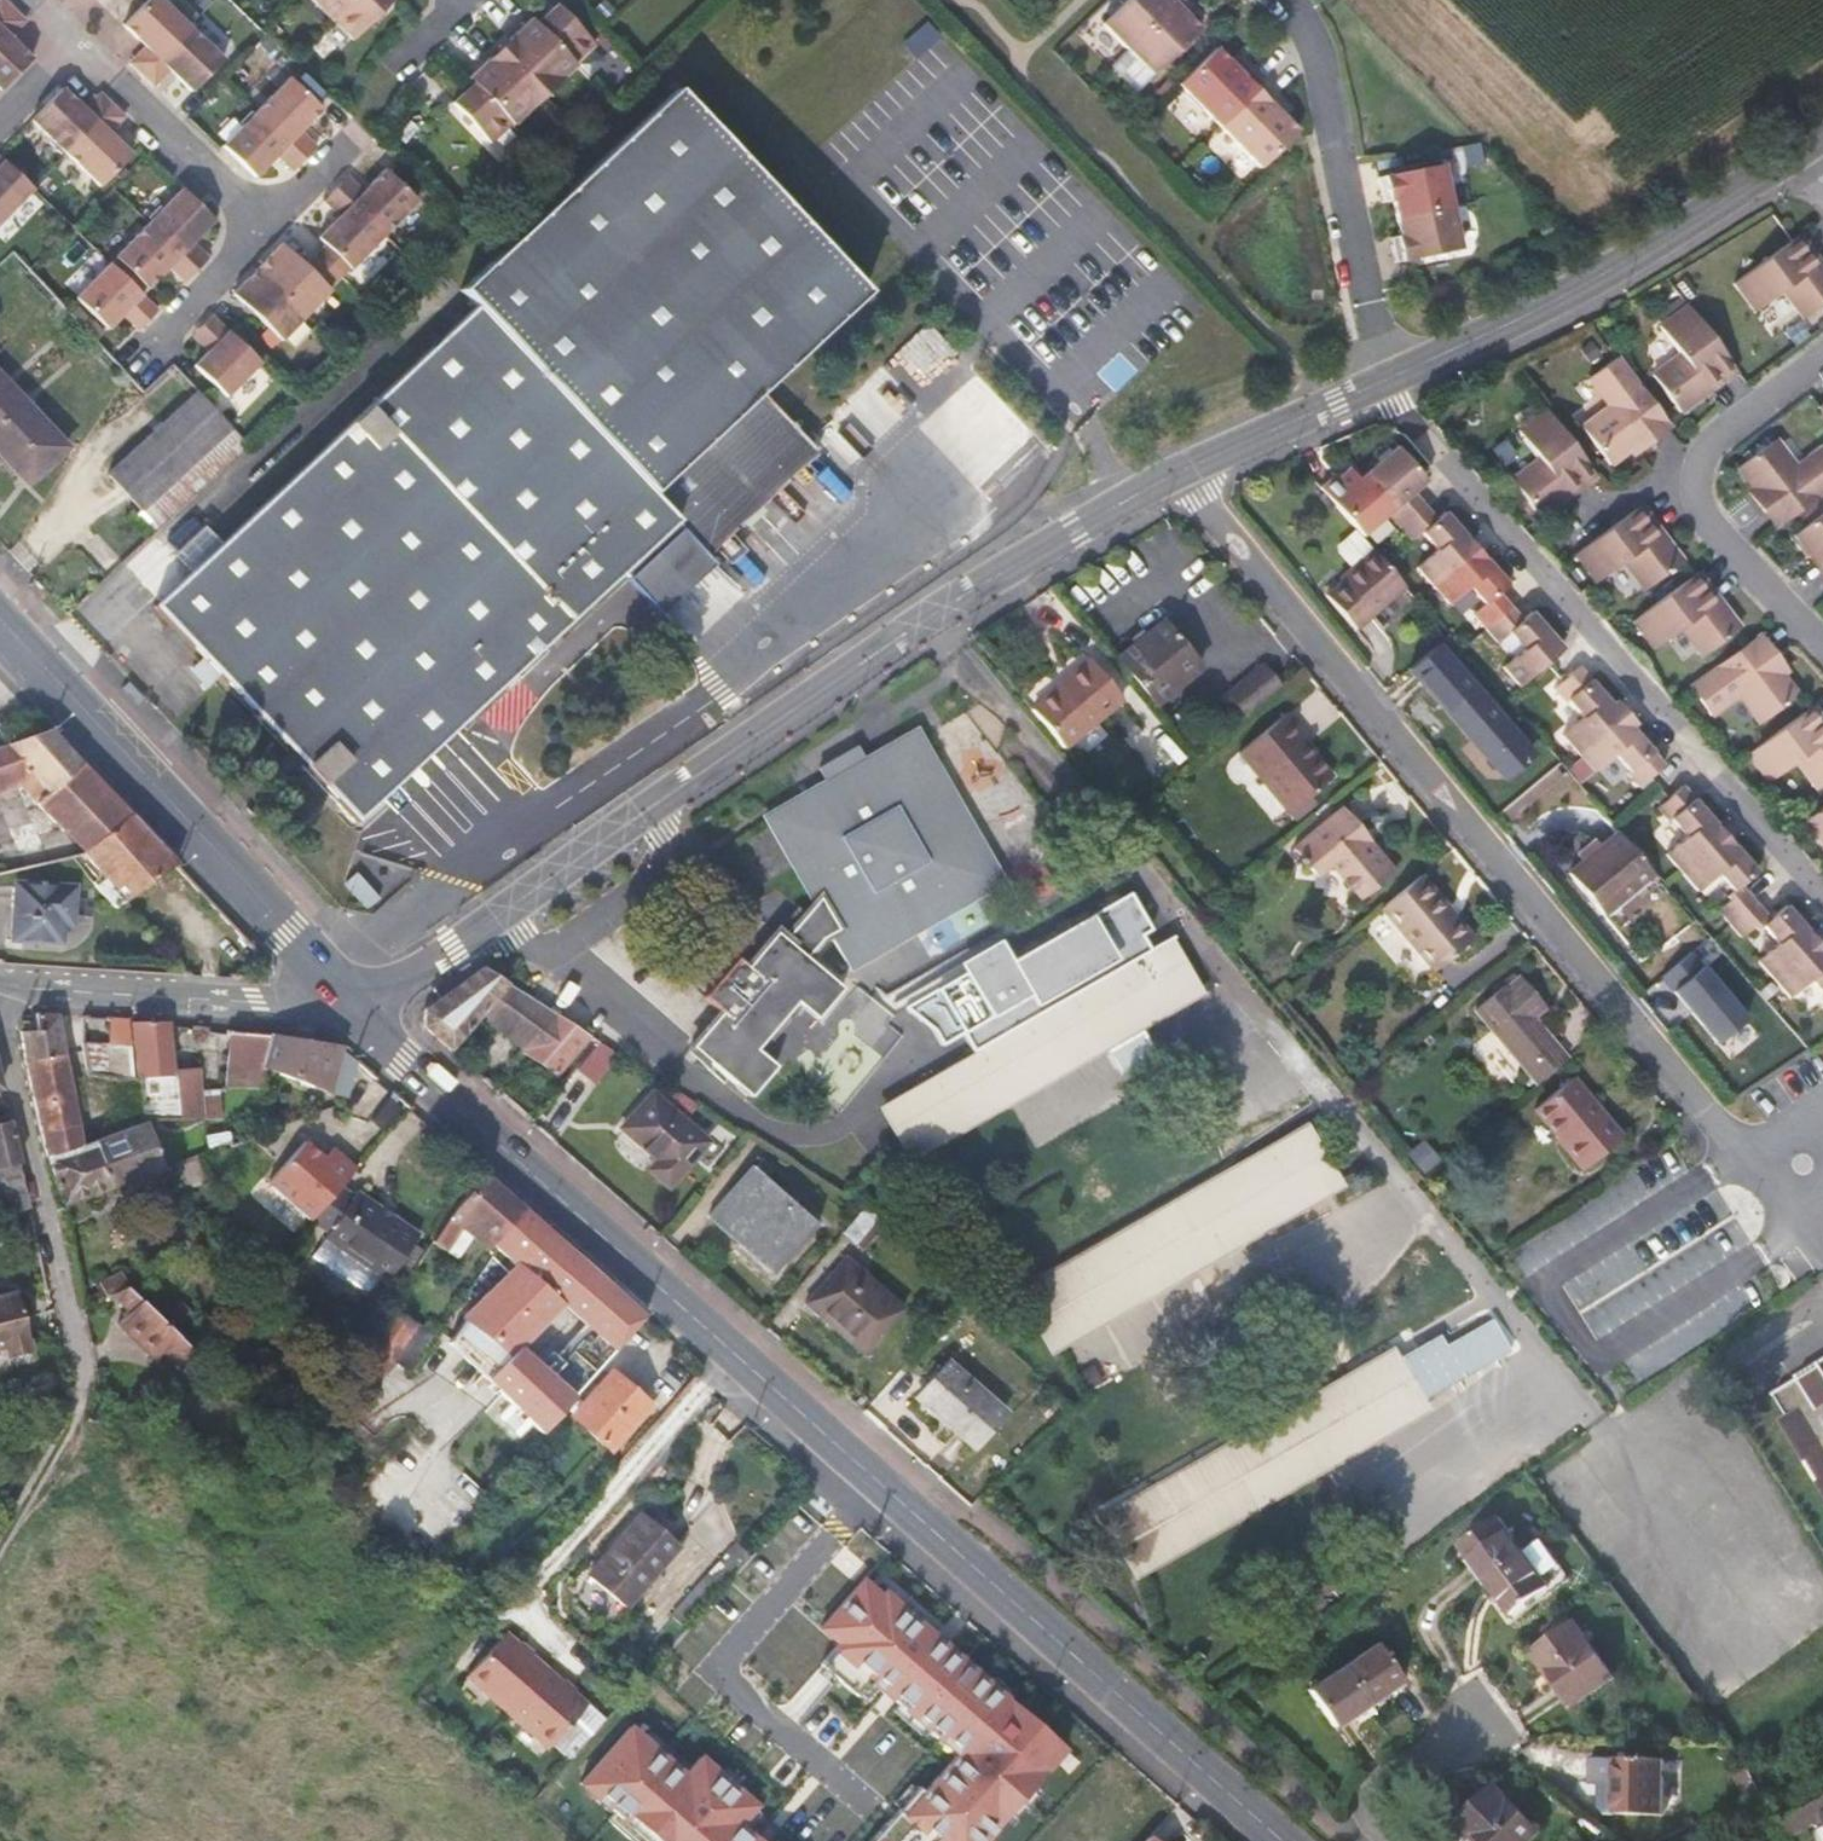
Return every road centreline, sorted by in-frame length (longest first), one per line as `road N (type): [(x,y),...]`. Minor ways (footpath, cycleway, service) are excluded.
road 1 (secondary): [(344,996),(1290,1840)]
road 2 (tertiary): [(344,996),(454,946),(895,638),(1179,474)]
road 3 (residential): [(1179,474),(1747,1160)]
road 4 (residential): [(1376,385),(1822,899)]
road 5 (secondary): [(0,623),(344,996)]
road 6 (tertiary): [(1376,385),(1564,297),(1802,147)]
road 7 (residential): [(1285,0),(1311,40),(1376,385)]
road 8 (residential): [(1822,645),(1719,537),(1701,510),(1700,482),(1721,430),(1822,355)]
road 9 (residential): [(0,980),(258,1003),(344,996)]
road 10 (residential): [(74,44),(270,228)]
road 11 (tertiary): [(1179,474),(1376,385)]
road 12 (track): [(86,1386),(0,1543)]
road 13 (residential): [(270,228),(152,355)]
road 14 (residential): [(270,228),(362,147)]

